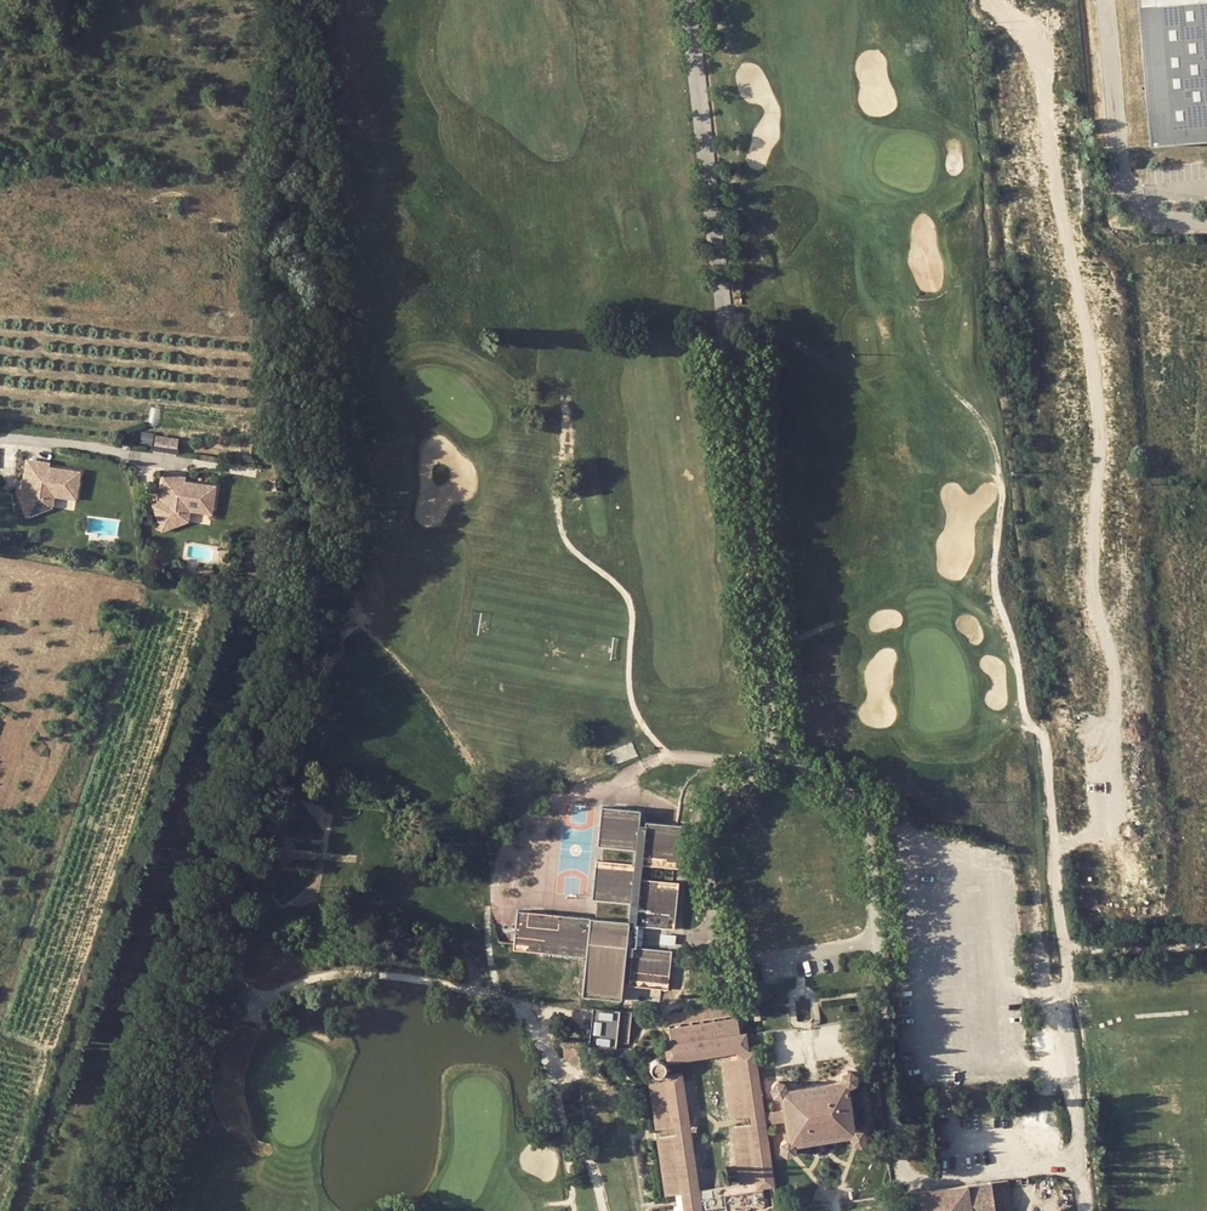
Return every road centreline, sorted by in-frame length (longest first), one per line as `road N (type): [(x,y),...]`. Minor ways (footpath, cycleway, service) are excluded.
road 1 (track): [(989,0),(1026,33),(1037,55),(1091,354),(1099,442),(1090,576),(1115,686),(1110,806),(1094,836),(1057,843)]
road 2 (track): [(0,1201),(207,618),(202,606)]
road 3 (unclassified): [(1206,219),(1144,211),(1121,184),(1116,148)]
road 4 (unclassified): [(128,454),(0,437)]

